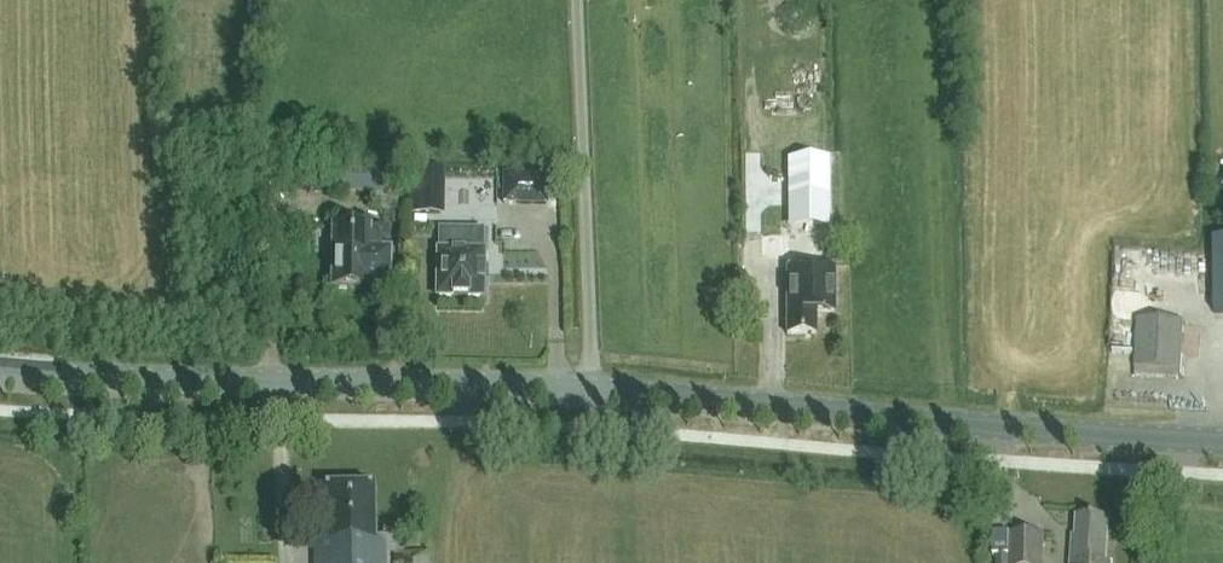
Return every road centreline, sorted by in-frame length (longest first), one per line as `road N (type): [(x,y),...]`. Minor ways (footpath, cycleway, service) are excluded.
road 1 (secondary): [(1222,445),(647,396),(0,367)]

